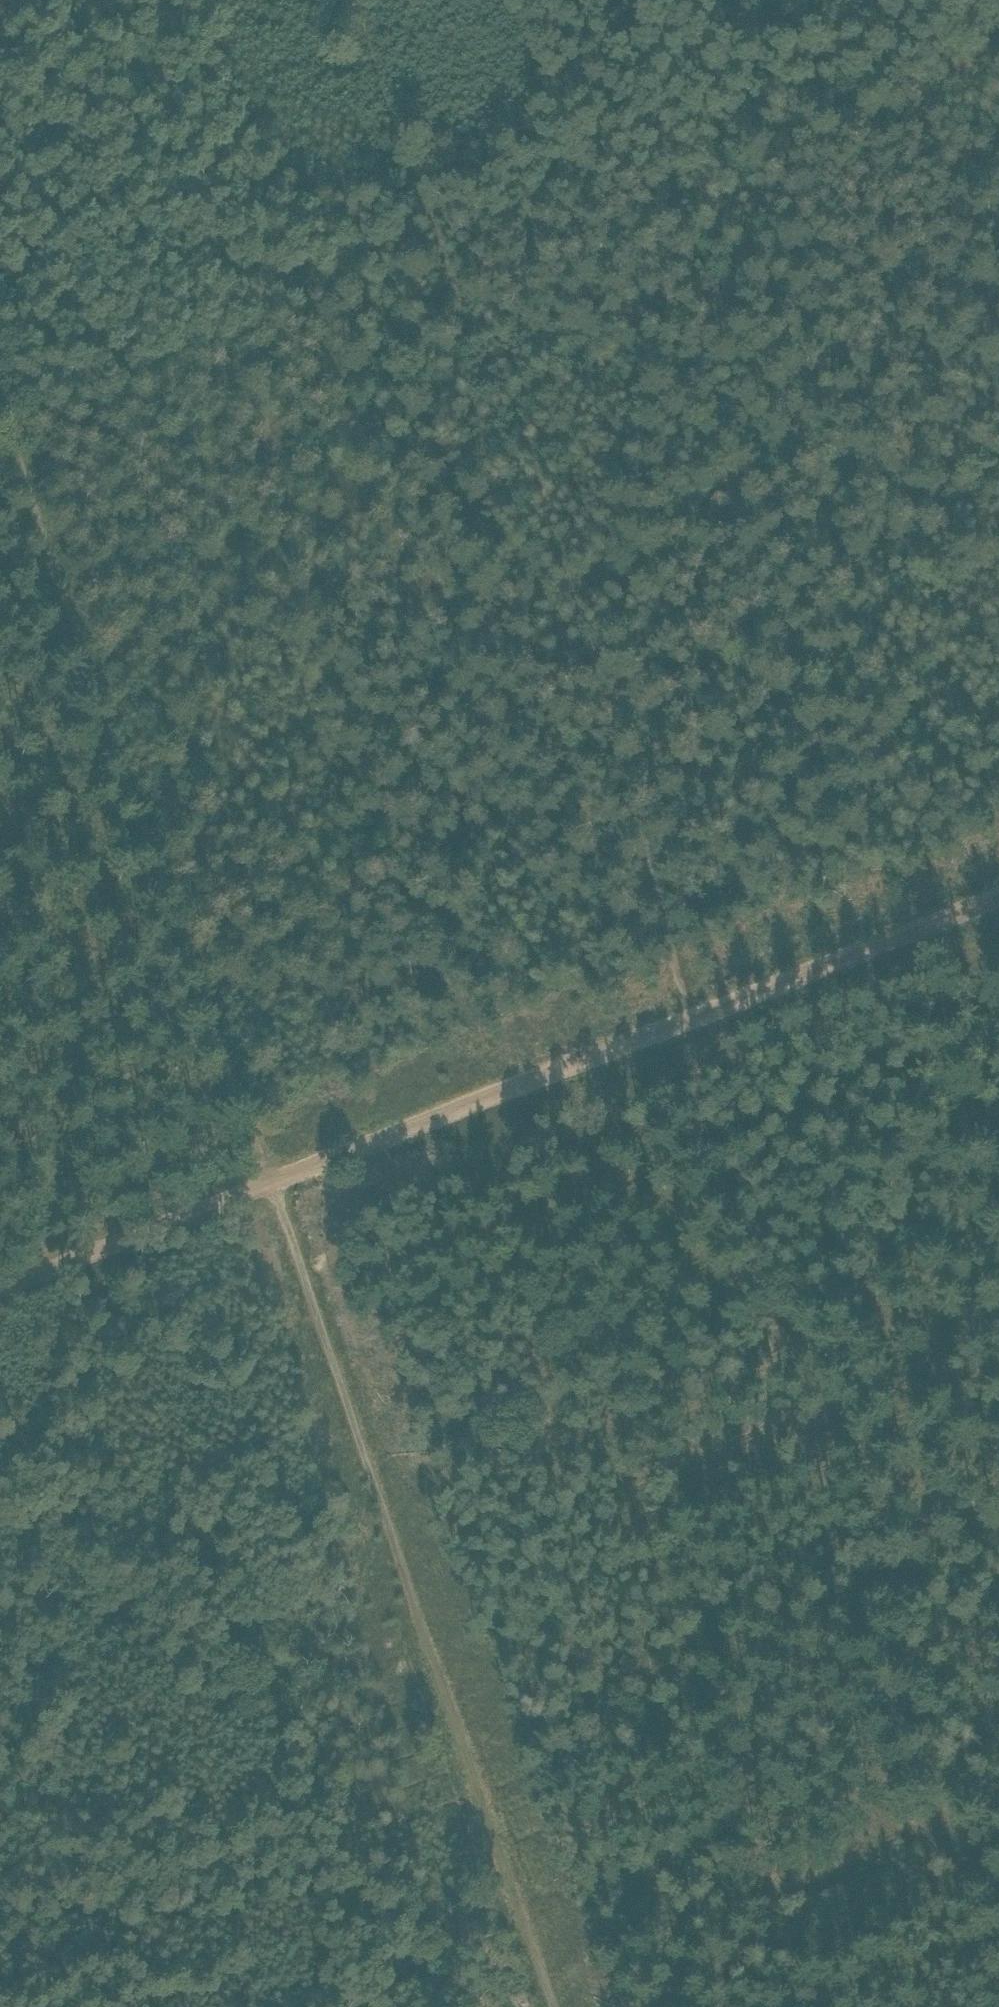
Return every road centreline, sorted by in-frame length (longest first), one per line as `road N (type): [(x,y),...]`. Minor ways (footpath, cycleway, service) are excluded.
road 1 (track): [(0,405),(556,2006)]
road 2 (track): [(698,1017),(530,458),(430,222),(351,0)]
road 3 (track): [(0,1292),(698,1017)]
road 4 (track): [(698,1017),(998,897)]

